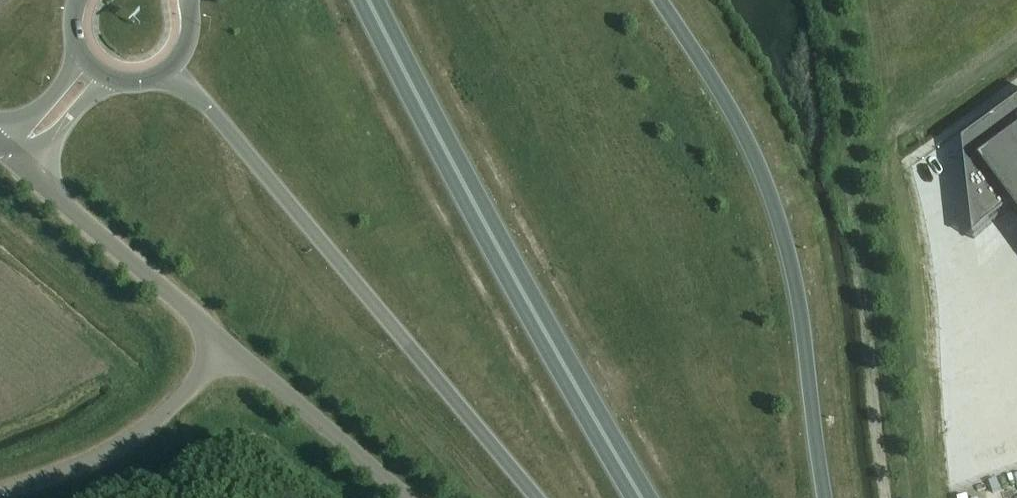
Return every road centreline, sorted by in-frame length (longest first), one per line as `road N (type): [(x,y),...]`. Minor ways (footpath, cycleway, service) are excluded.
road 1 (trunk): [(643,497),(370,0)]
road 2 (trunk): [(172,68),(535,497)]
road 3 (trunk): [(826,497),(791,254),(744,133),(659,0)]
road 4 (unclassified): [(0,489),(125,441),(224,341)]
road 5 (unclassified): [(224,341),(25,171)]
road 6 (unclassified): [(406,497),(224,341)]
road 7 (tertiary): [(25,171),(105,79)]
road 8 (tertiary): [(84,61),(3,150)]

